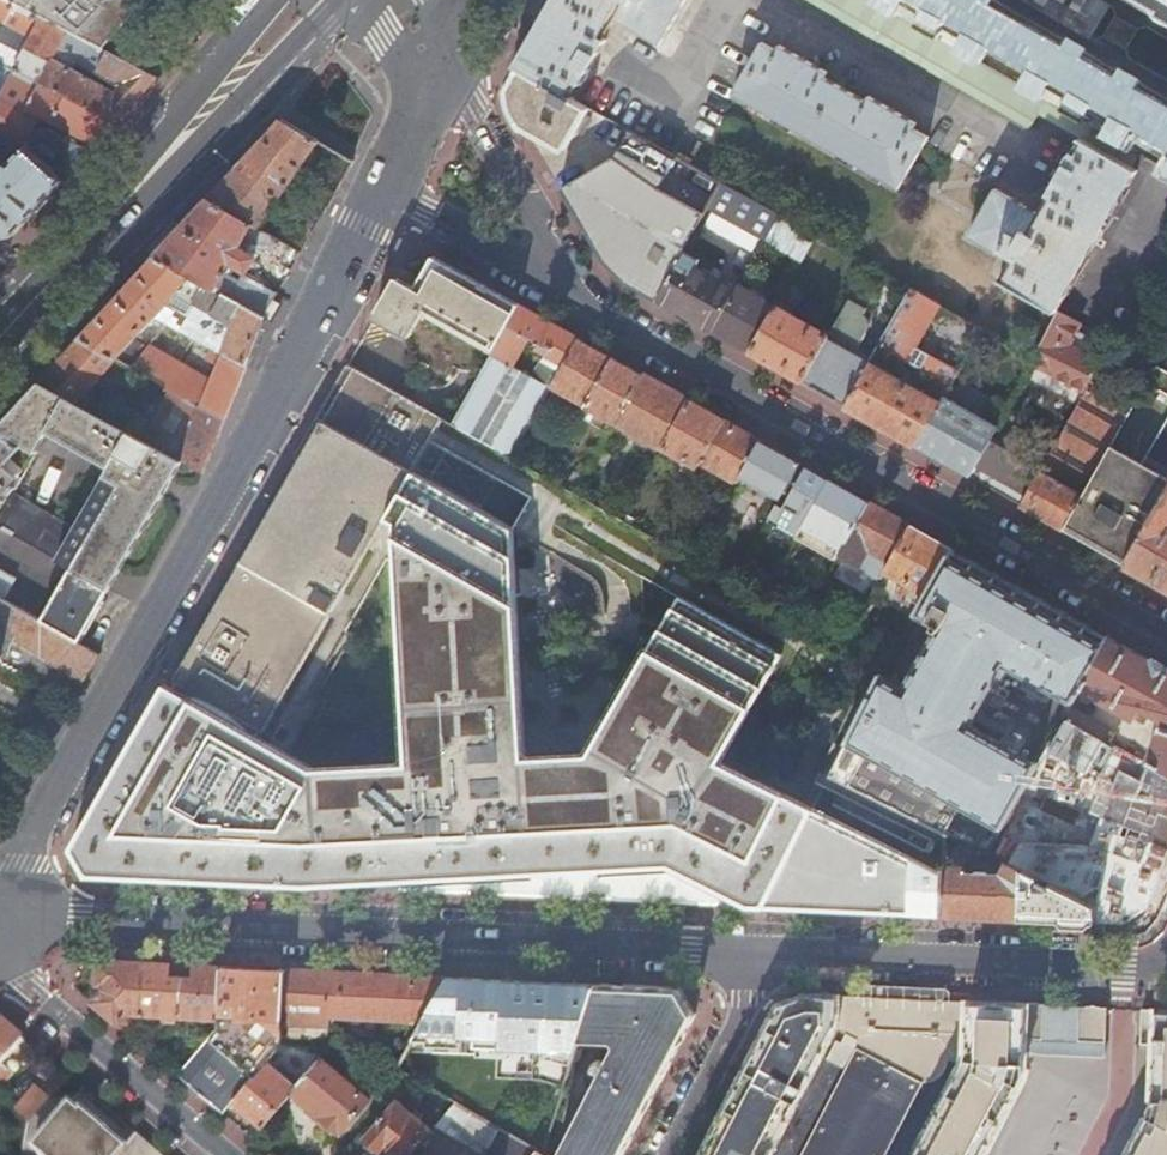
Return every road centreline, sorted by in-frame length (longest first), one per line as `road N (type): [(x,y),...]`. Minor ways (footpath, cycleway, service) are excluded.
road 1 (tertiary): [(387,191),(0,904)]
road 2 (secondary): [(772,949),(0,912)]
road 3 (residential): [(1166,633),(598,313)]
road 4 (primary): [(305,0),(42,295)]
road 5 (secondary): [(1129,967),(772,949)]
road 6 (residential): [(228,1154),(39,993),(0,919)]
road 7 (residential): [(598,313),(448,77)]
road 8 (residential): [(598,313),(387,191)]
road 9 (residential): [(772,949),(666,1154)]
road 10 (residential): [(1094,1154),(1123,1098),(1129,967)]
road 11 (tertiary): [(448,77),(387,191)]

